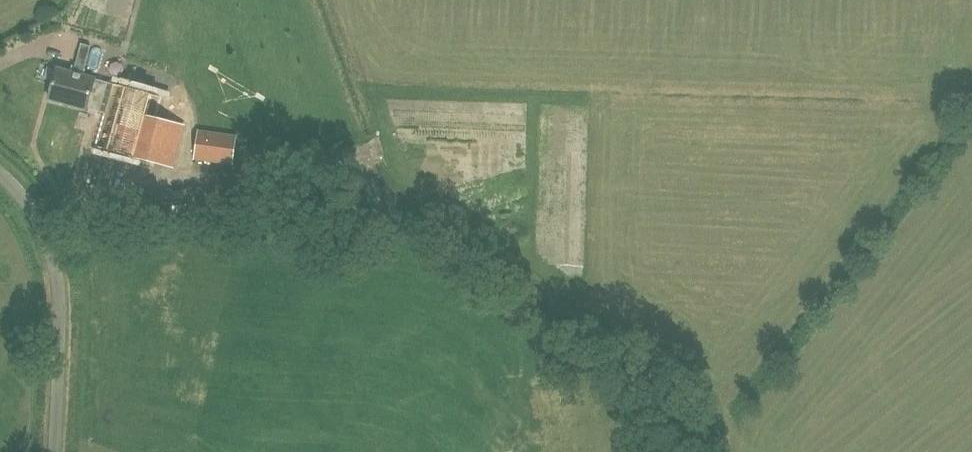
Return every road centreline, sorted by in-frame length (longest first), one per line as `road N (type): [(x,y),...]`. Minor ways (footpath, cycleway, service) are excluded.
road 1 (unclassified): [(39,451),(46,242),(20,189),(0,171)]

